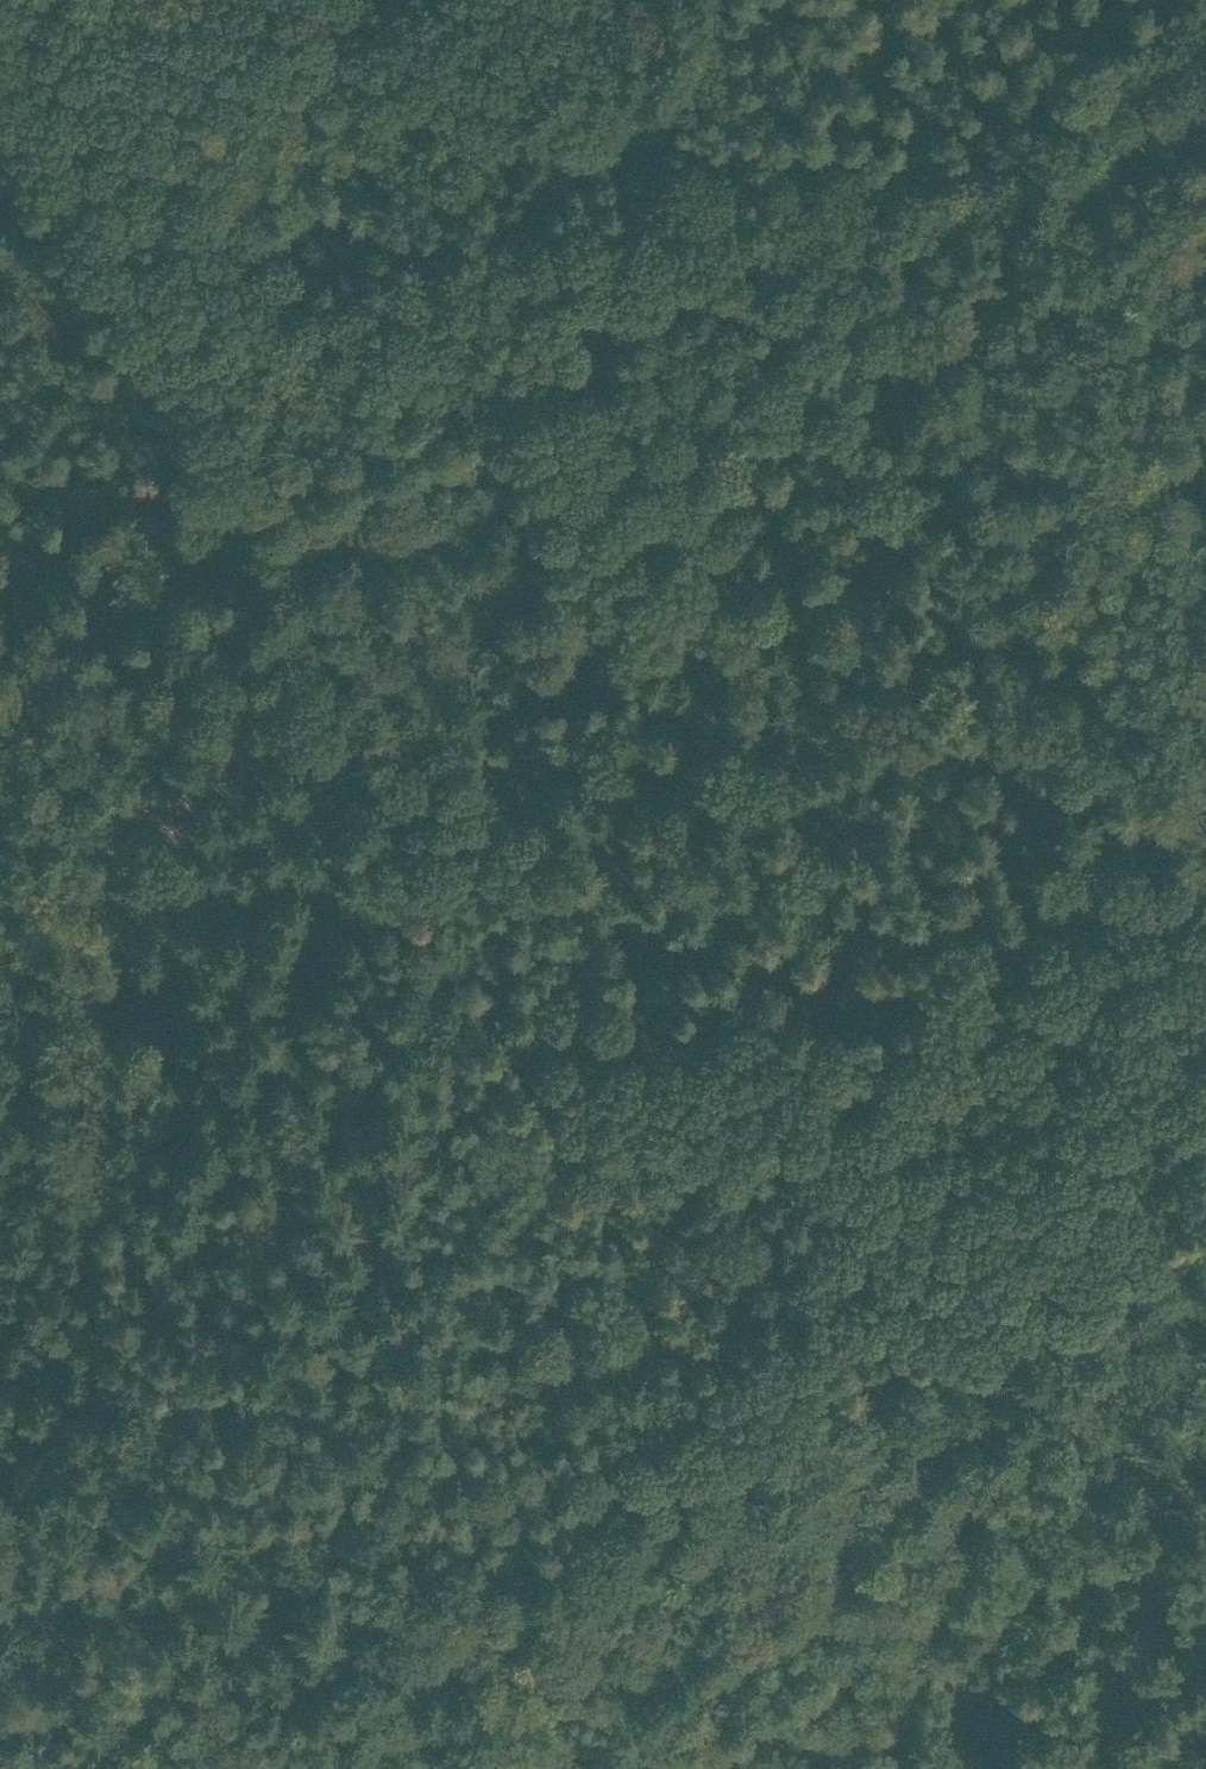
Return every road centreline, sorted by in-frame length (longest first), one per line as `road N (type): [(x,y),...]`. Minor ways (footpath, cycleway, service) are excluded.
road 1 (track): [(241,470),(1189,0)]
road 2 (track): [(0,24),(241,470)]
road 3 (track): [(1021,1768),(1205,1709)]

